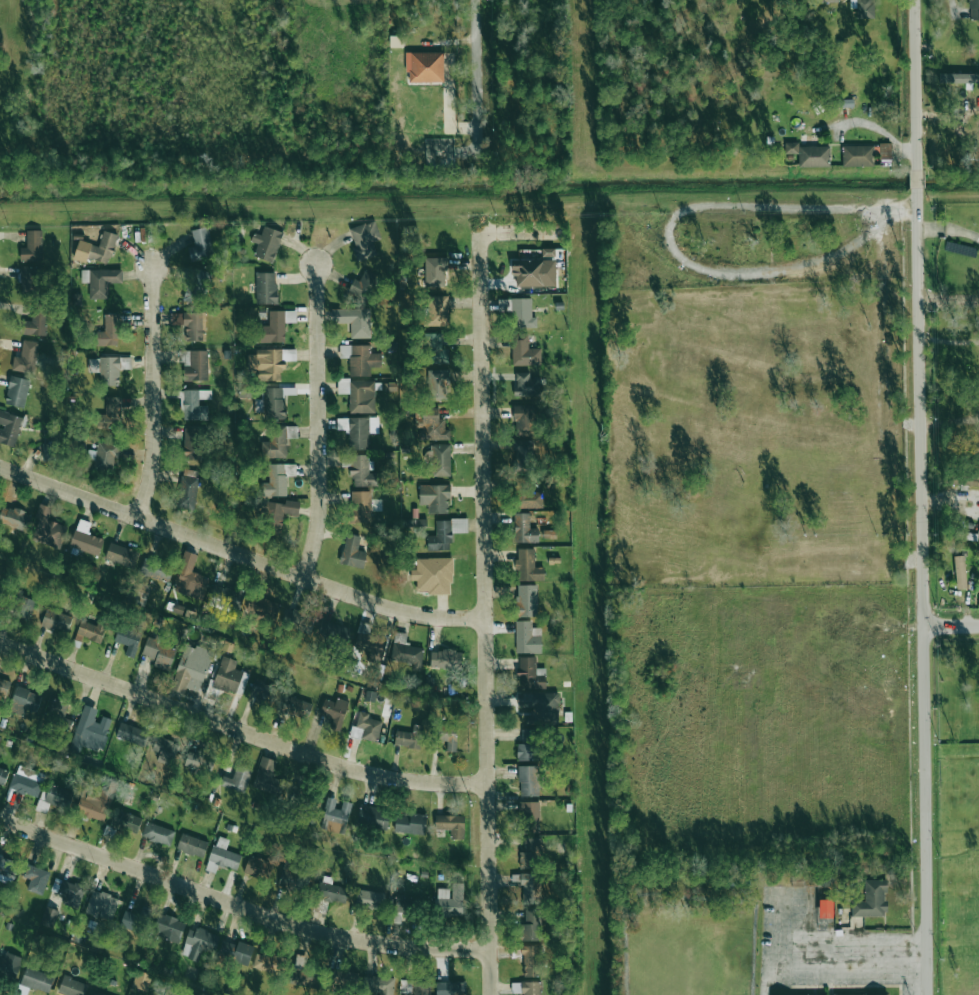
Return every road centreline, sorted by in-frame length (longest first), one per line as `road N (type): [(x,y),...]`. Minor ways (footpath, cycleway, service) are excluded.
road 1 (residential): [(930,994),(918,0)]
road 2 (residential): [(493,994),(479,217)]
road 3 (residential): [(0,643),(374,776),(491,784)]
road 4 (residential): [(0,819),(308,930),(385,946),(492,950)]
road 5 (residential): [(0,467),(368,601),(487,620)]
road 6 (residential): [(303,577),(319,508),(316,267)]
road 7 (residential): [(138,516),(153,436),(150,268)]
road 8 (residential): [(478,160),(476,0)]

